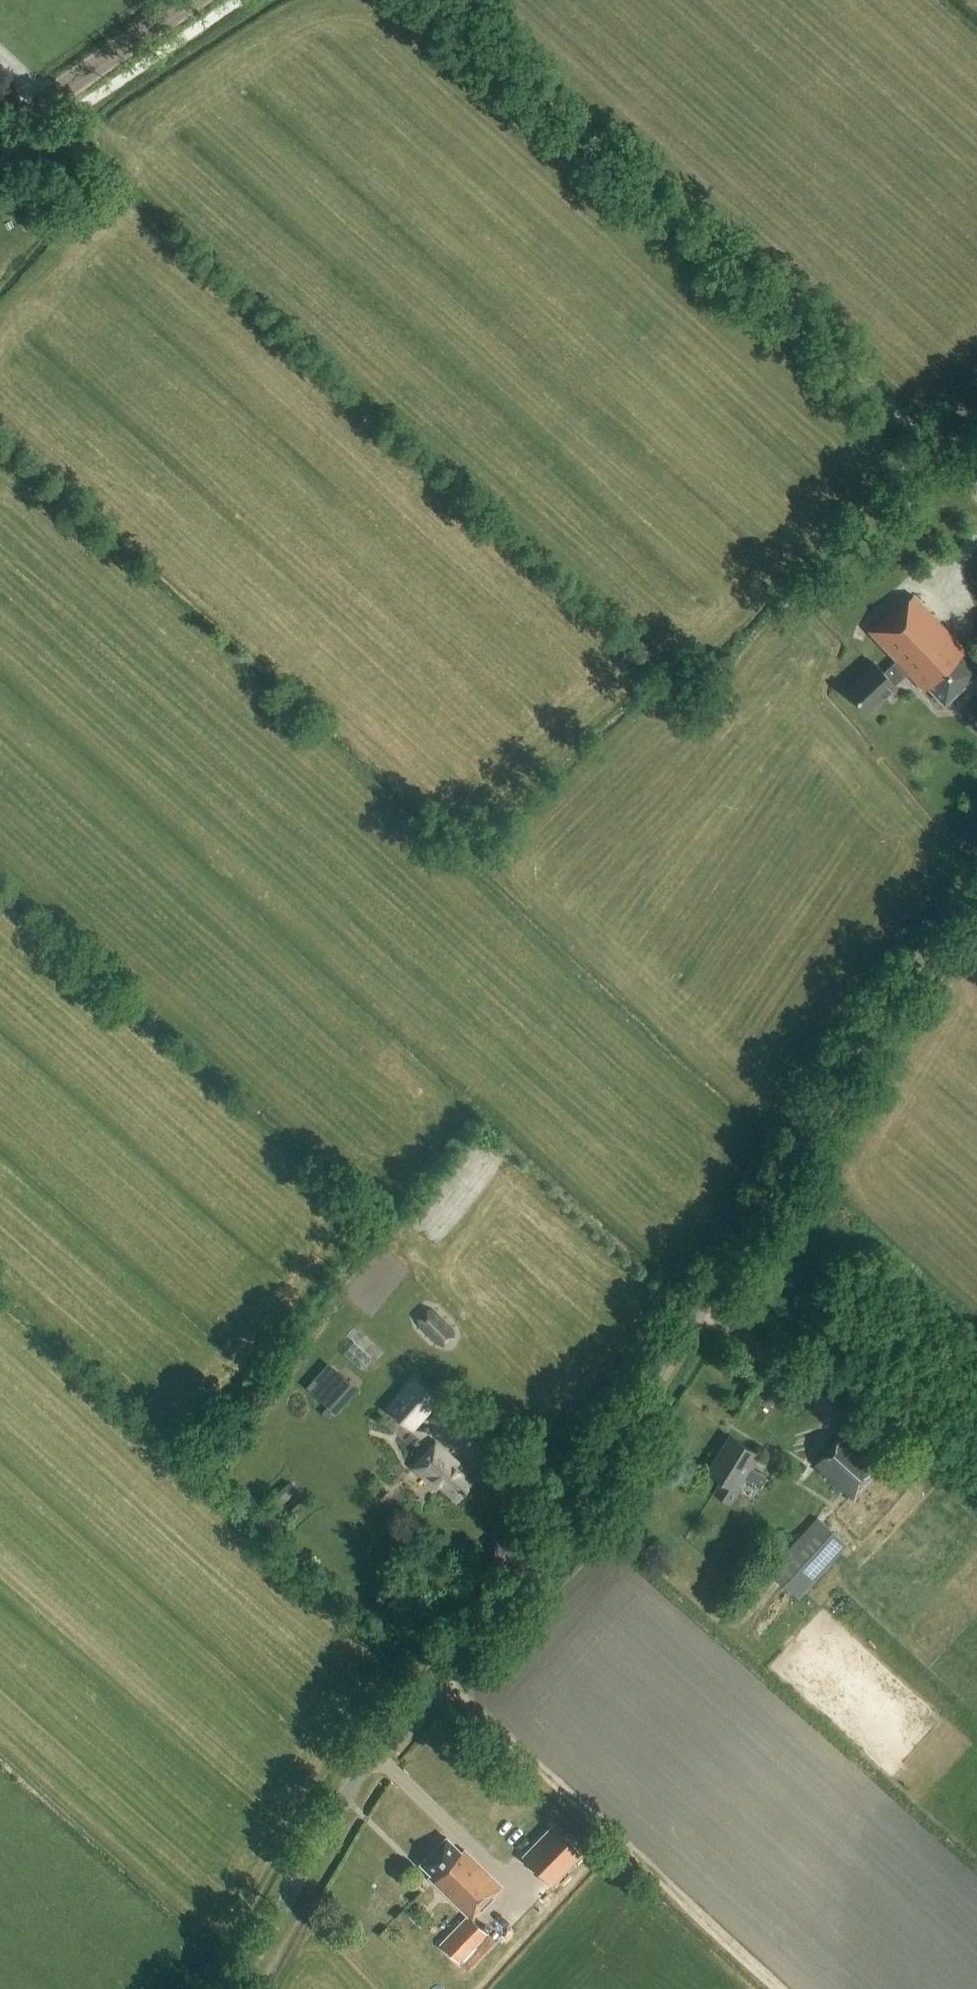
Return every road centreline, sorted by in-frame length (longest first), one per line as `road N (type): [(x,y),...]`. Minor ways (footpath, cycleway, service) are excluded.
road 1 (unclassified): [(241,1988),(400,1721),(479,1639),(570,1524),(976,866)]
road 2 (unclassified): [(976,489),(441,0)]
road 3 (tertiary): [(0,128),(190,0)]

